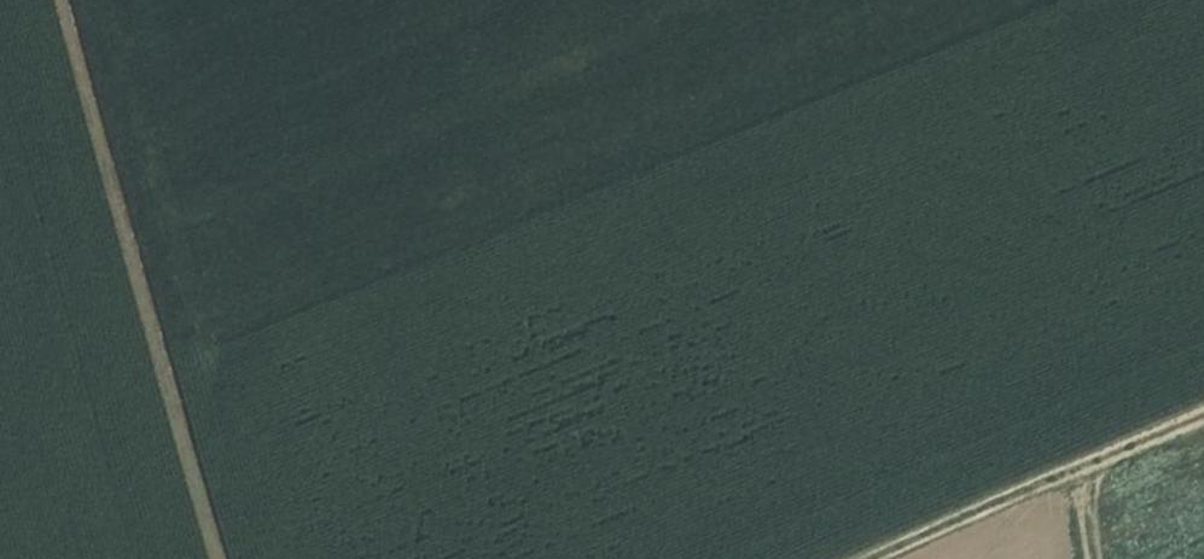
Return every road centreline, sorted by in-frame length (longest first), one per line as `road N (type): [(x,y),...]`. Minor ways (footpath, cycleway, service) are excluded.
road 1 (track): [(60,0),(220,558)]
road 2 (track): [(876,558),(1203,414)]

